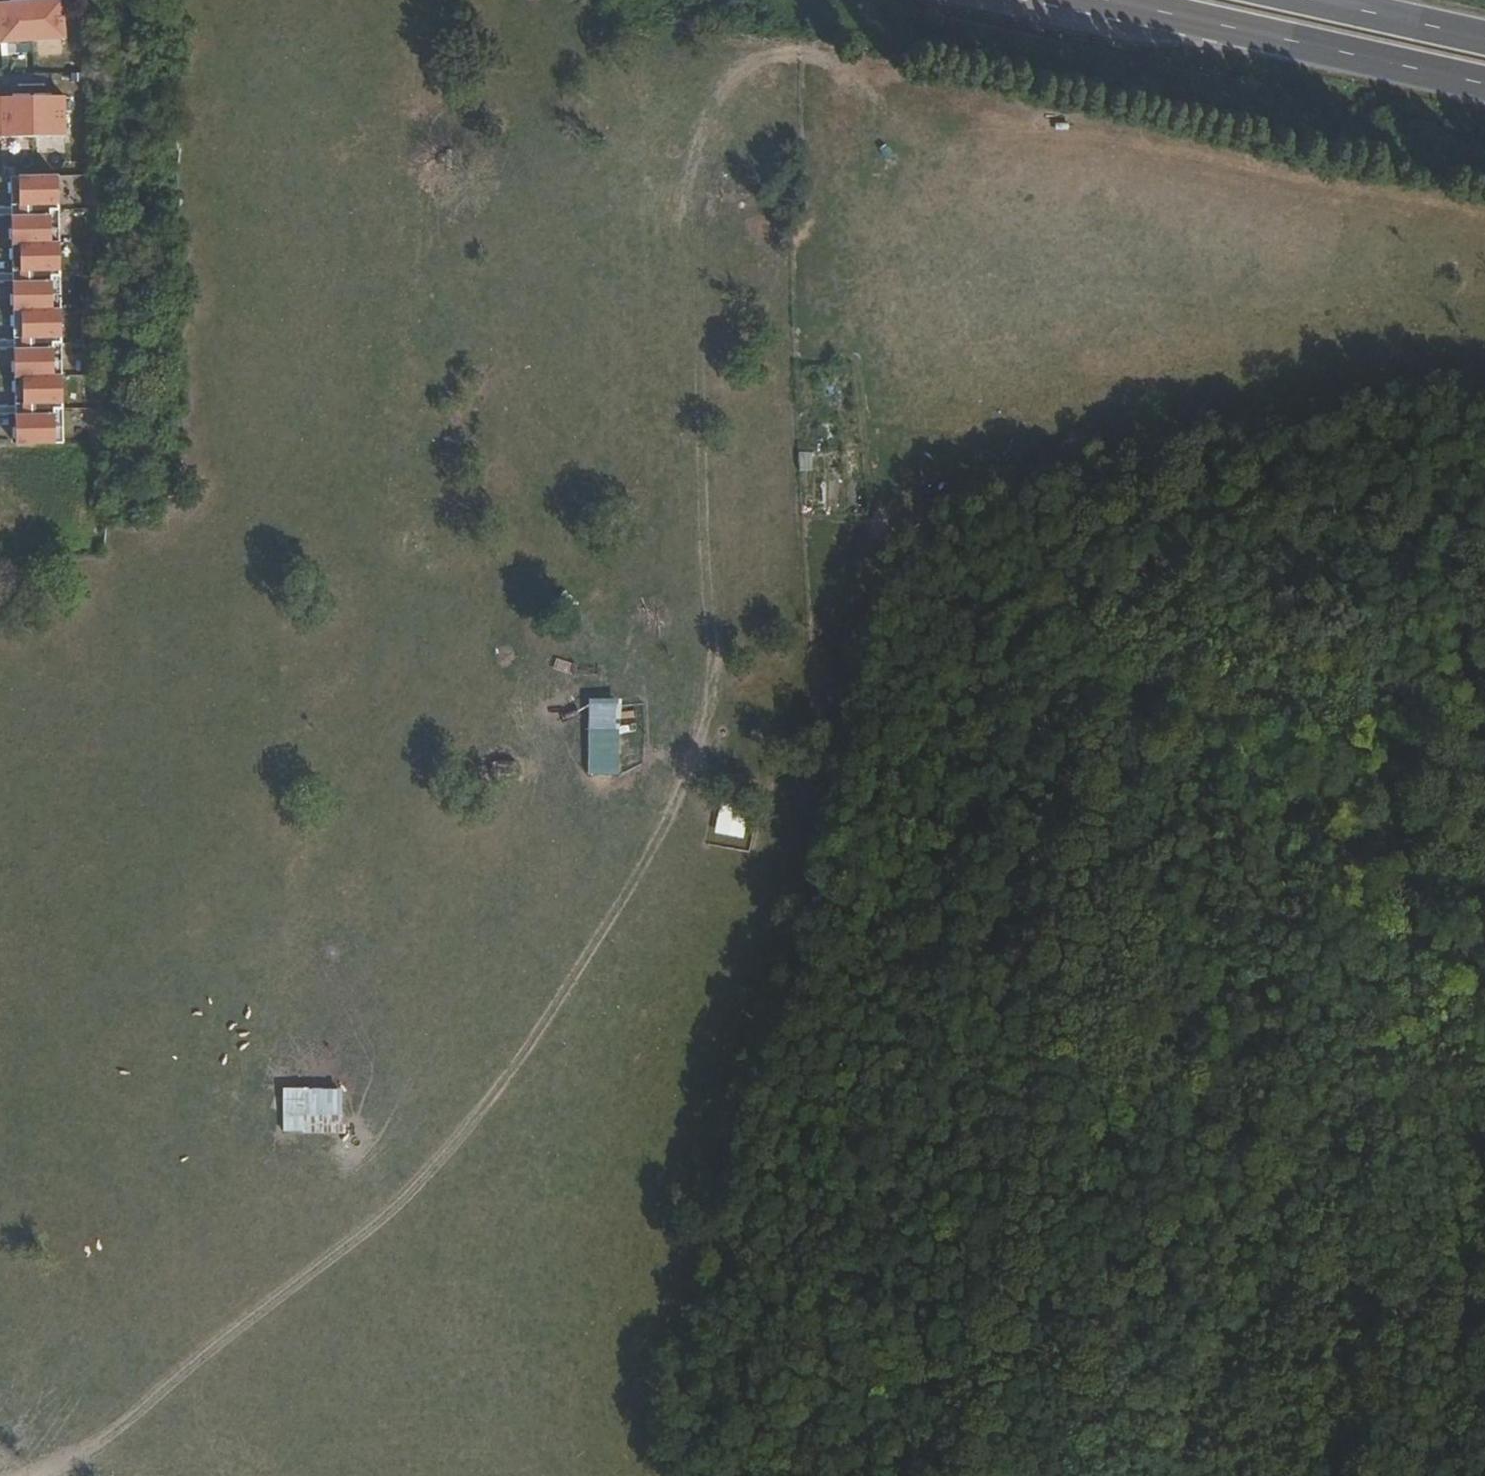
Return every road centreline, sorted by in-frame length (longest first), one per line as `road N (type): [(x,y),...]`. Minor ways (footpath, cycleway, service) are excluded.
road 1 (track): [(27,1475),(103,1442),(380,1222),(481,1112),(625,893),(682,786),(713,675),(698,341)]
road 2 (trunk): [(1110,0),(1484,84)]
road 3 (track): [(1439,1475),(1484,1279)]
road 4 (trunk): [(1484,38),(1317,0)]

